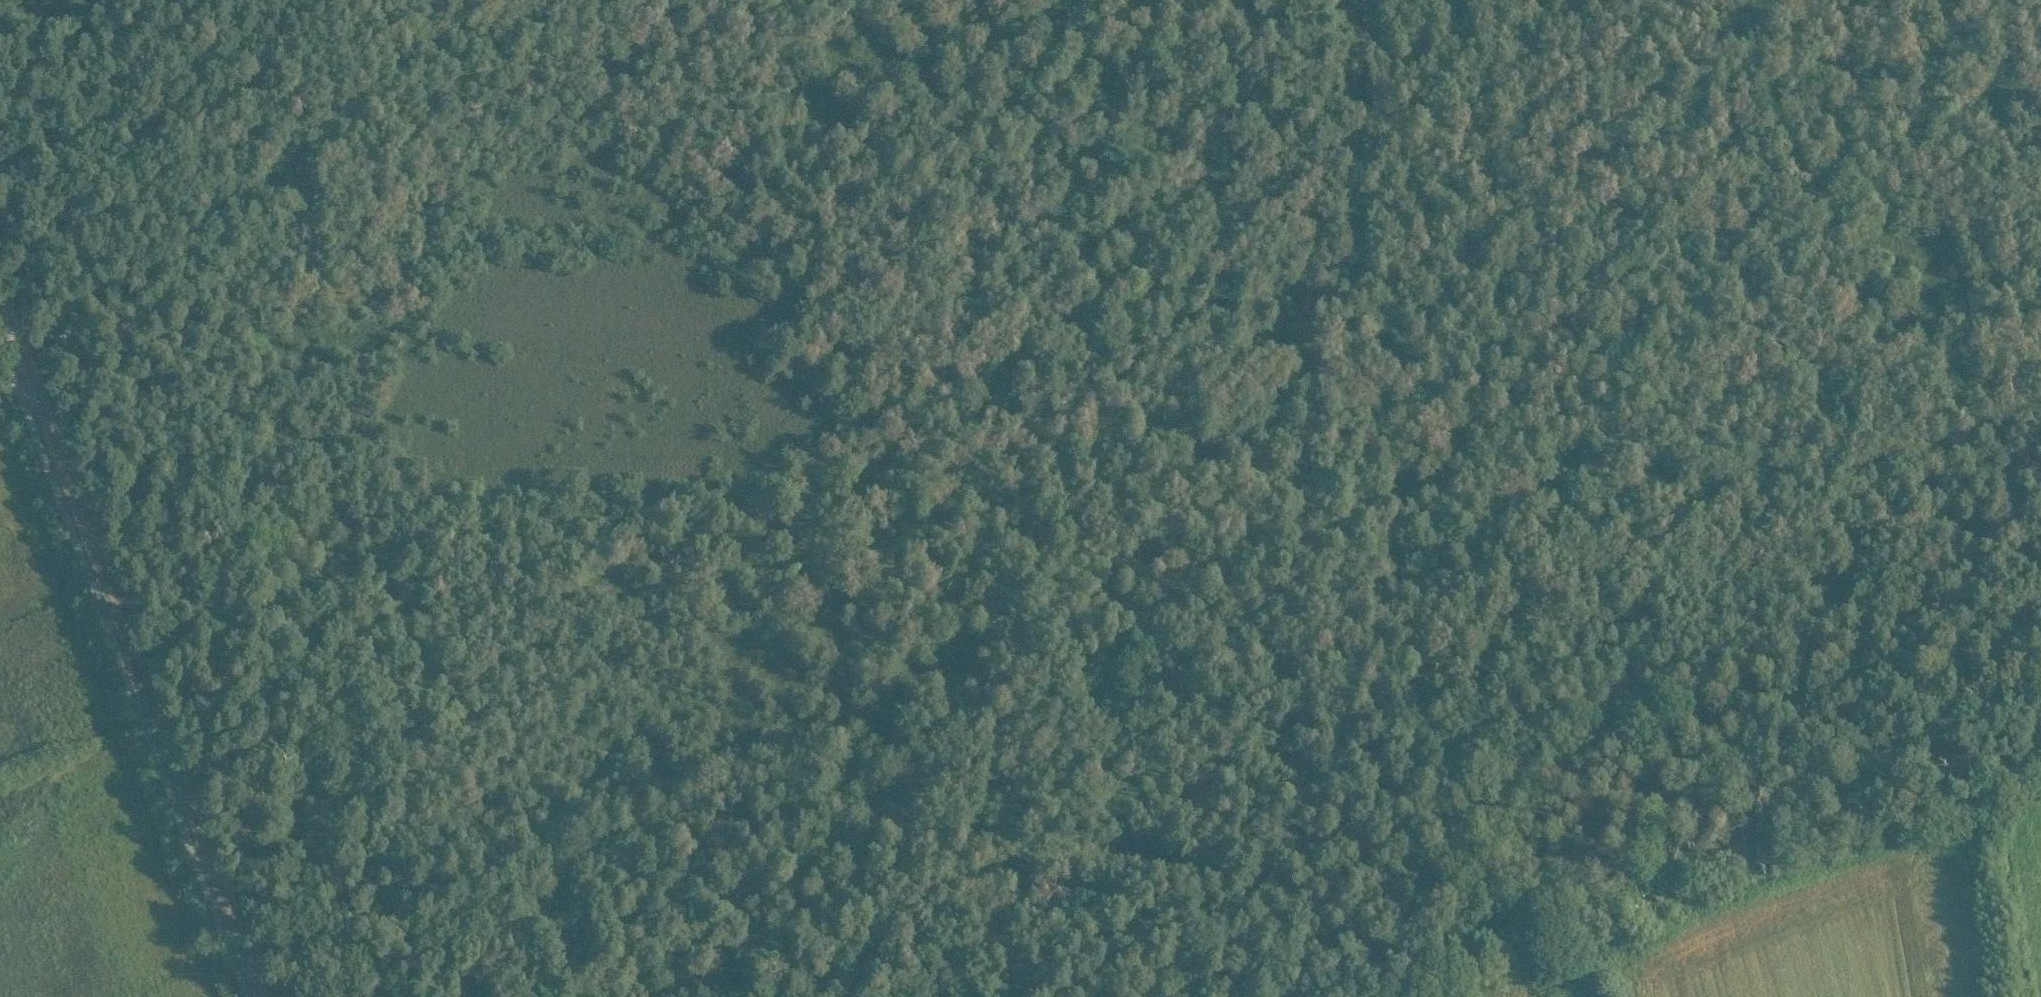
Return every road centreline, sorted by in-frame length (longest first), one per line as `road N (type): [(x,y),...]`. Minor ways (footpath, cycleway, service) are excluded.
road 1 (track): [(261,996),(0,300)]

